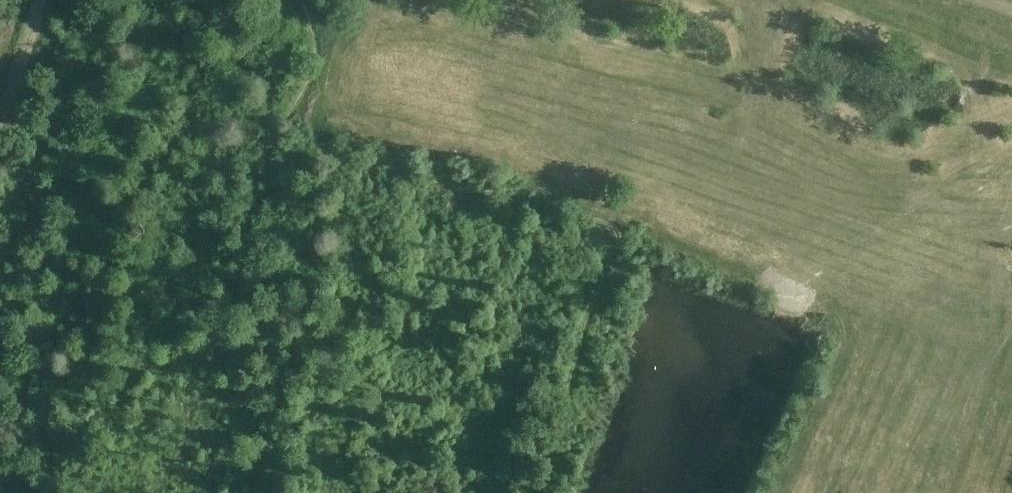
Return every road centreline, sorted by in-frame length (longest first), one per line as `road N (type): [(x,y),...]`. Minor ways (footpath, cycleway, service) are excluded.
road 1 (track): [(0,125),(36,0)]

